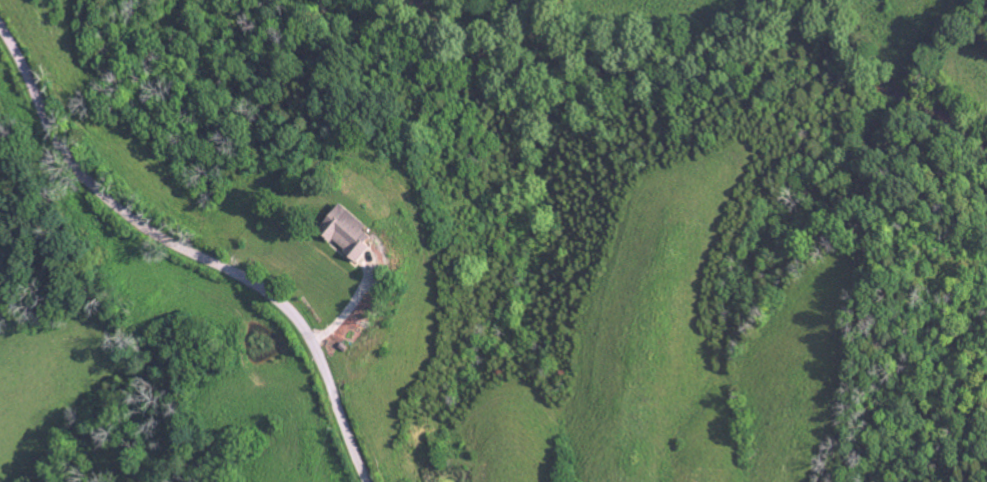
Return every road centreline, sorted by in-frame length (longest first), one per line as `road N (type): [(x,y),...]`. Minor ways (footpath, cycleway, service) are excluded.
road 1 (residential): [(369,481),(301,322),(269,292),(161,237),(99,190),(63,147),(0,22)]

